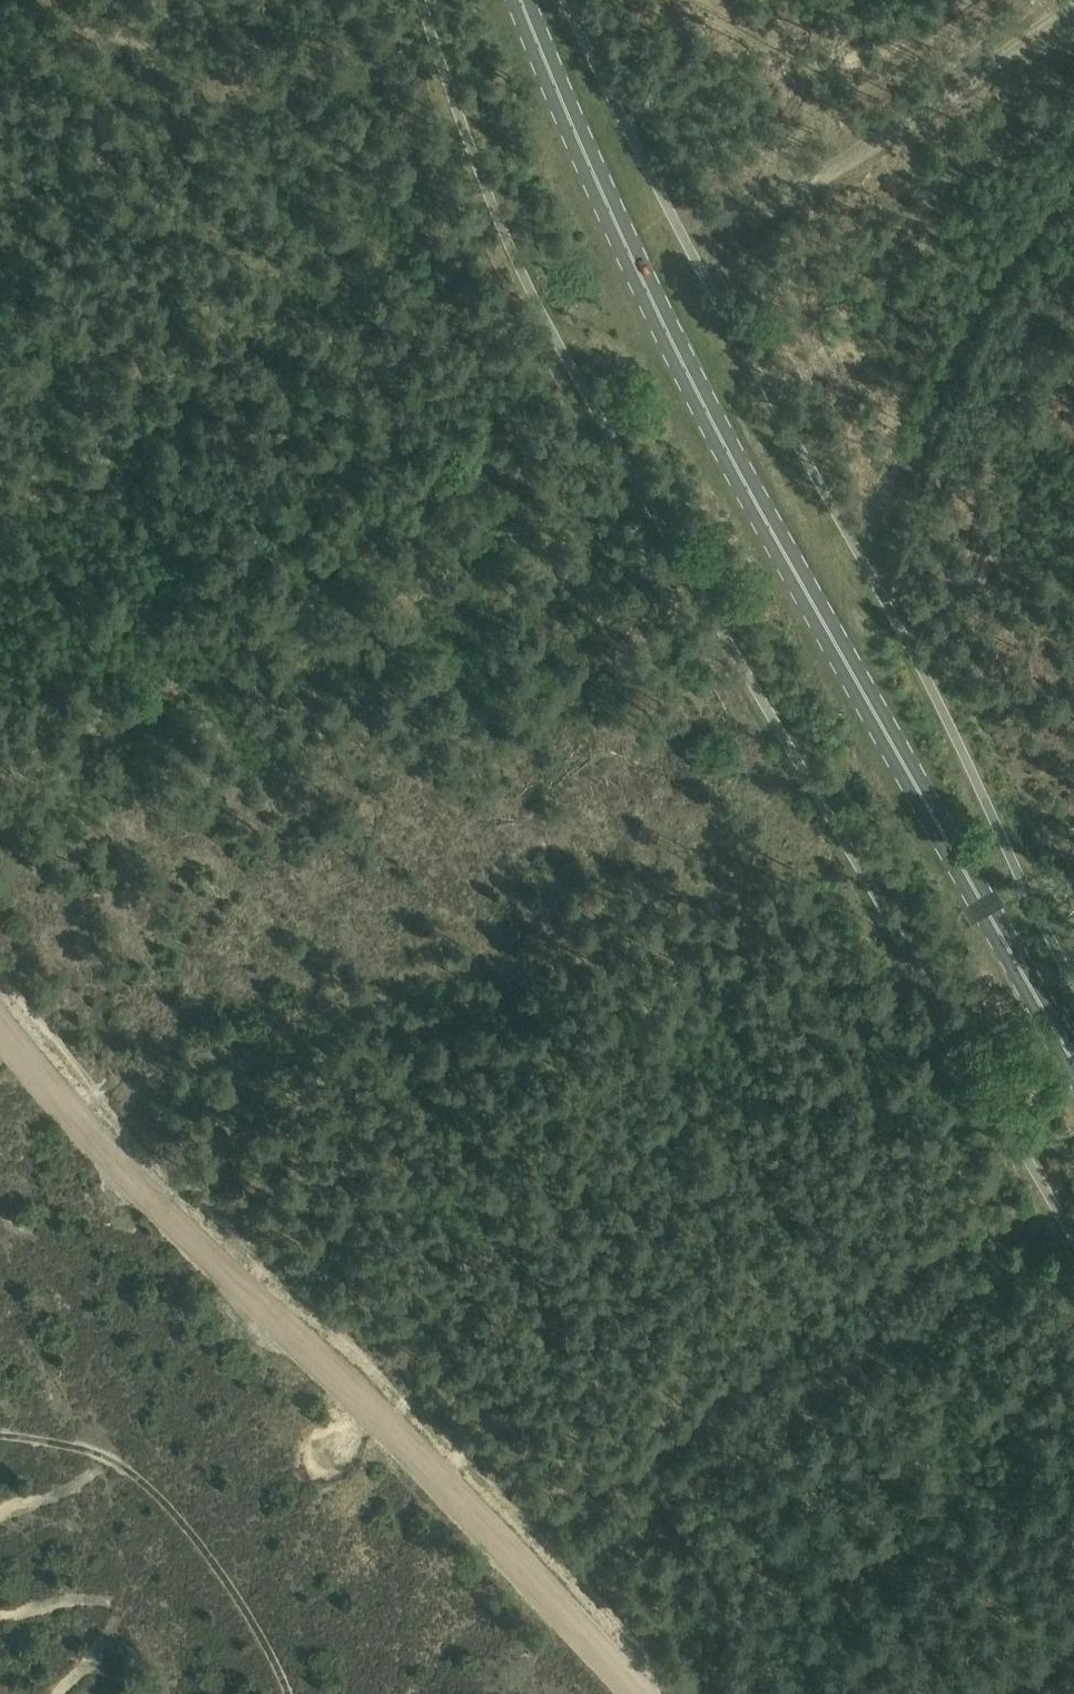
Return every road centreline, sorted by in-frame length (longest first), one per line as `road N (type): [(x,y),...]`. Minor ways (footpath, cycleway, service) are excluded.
road 1 (primary): [(1073,1063),(667,331),(520,0)]
road 2 (track): [(647,1693),(379,1407),(107,1146),(0,1012)]

